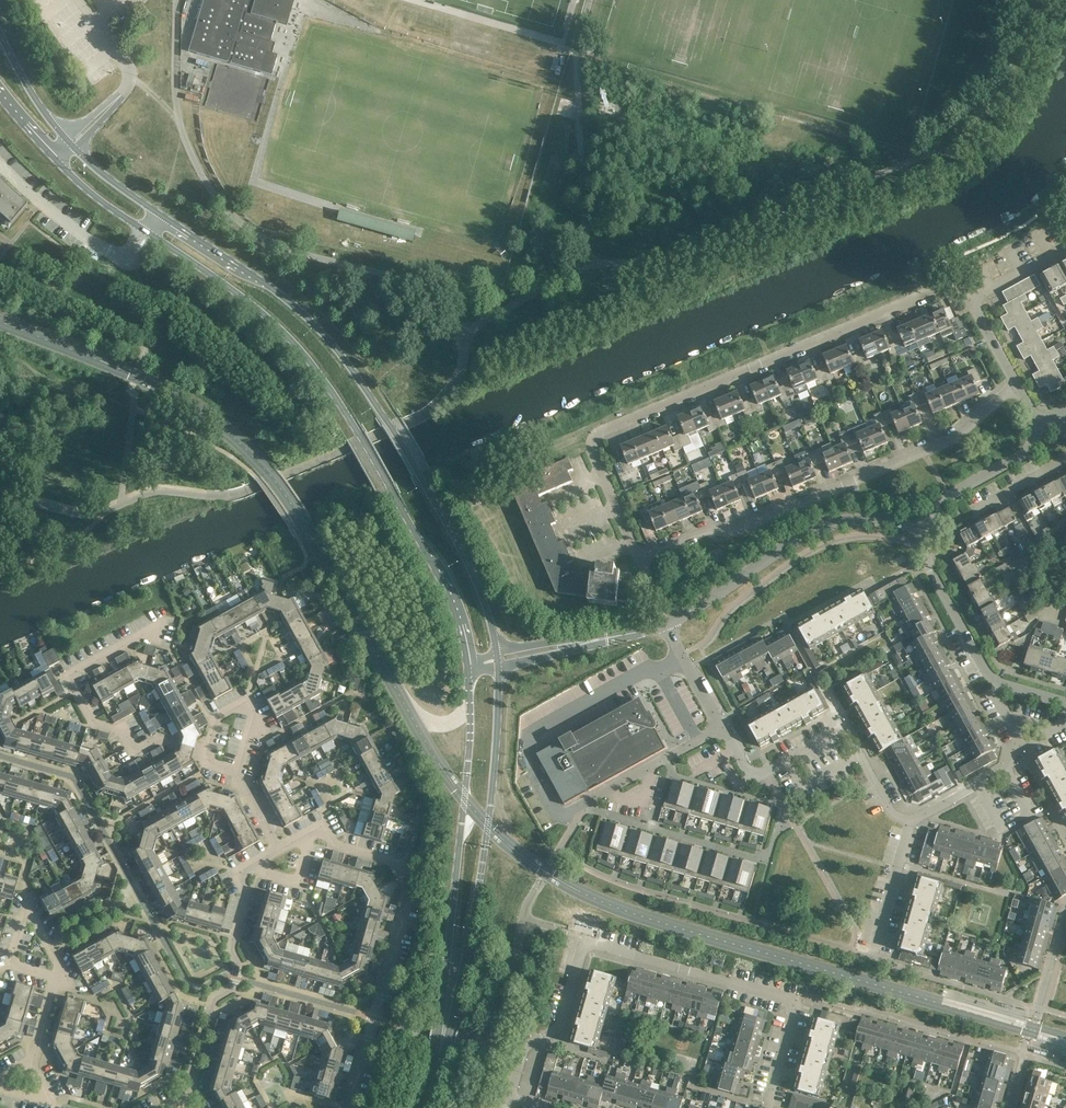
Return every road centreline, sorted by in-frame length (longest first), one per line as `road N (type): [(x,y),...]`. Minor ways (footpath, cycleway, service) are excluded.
road 1 (secondary): [(499,649),(480,575),(346,356),(290,300),(164,215)]
road 2 (secondary): [(145,237),(301,355),(436,581),(467,668)]
road 3 (residential): [(638,554),(594,457),(600,435),(939,289),(968,293)]
road 4 (residential): [(770,1107),(794,1014),(788,1000),(590,944),(561,1028),(525,1054),(509,1107)]
road 5 (residential): [(719,729),(557,816),(526,754),(528,734),(683,659)]
road 6 (residential): [(638,554),(697,533),(729,533),(950,438),(1011,379)]
road 7 (secondary): [(451,996),(480,890),(501,666)]
road 8 (secondary): [(467,668),(471,737),(449,948),(451,996)]
road 9 (residential): [(177,1102),(214,998),(234,986),(238,958),(230,942),(250,868),(281,849)]
road 10 (residential): [(208,749),(160,737),(130,750),(119,732),(94,721),(69,672),(163,621)]
road 11 (tertiary): [(672,625),(813,534),(855,523),(908,527)]
road 12 (residential): [(376,1005),(407,888),(395,862),(338,846),(323,825),(303,837)]
road 13 (tertiary): [(908,527),(921,533),(931,570),(989,675),(1065,701)]
road 14 (residential): [(1065,720),(1019,750),(999,775),(912,821)]
road 15 (residential): [(1038,424),(1030,452),(908,527)]
road 16 (residential): [(719,729),(748,773),(763,778),(849,731)]
road 17 (residential): [(238,771),(249,700),(214,721),(208,749)]
road 18 (residential): [(912,821),(874,951)]
road 19 (secondary): [(68,139),(0,23)]
road 20 (residential): [(97,245),(0,167)]
road 21 (secondary): [(48,166),(145,237)]

